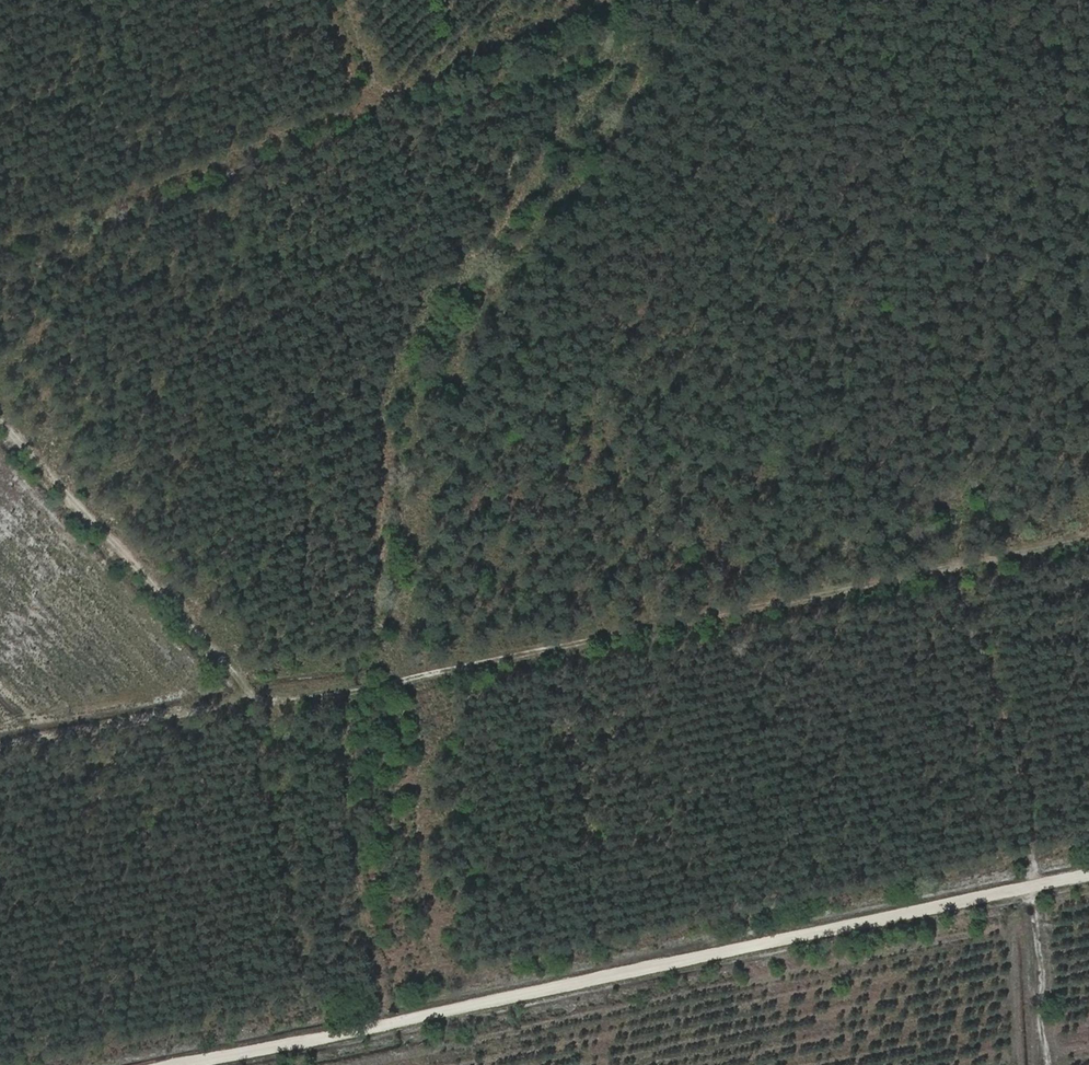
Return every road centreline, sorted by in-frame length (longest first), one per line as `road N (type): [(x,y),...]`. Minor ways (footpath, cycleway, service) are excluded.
road 1 (track): [(1088,876),(182,1064)]

